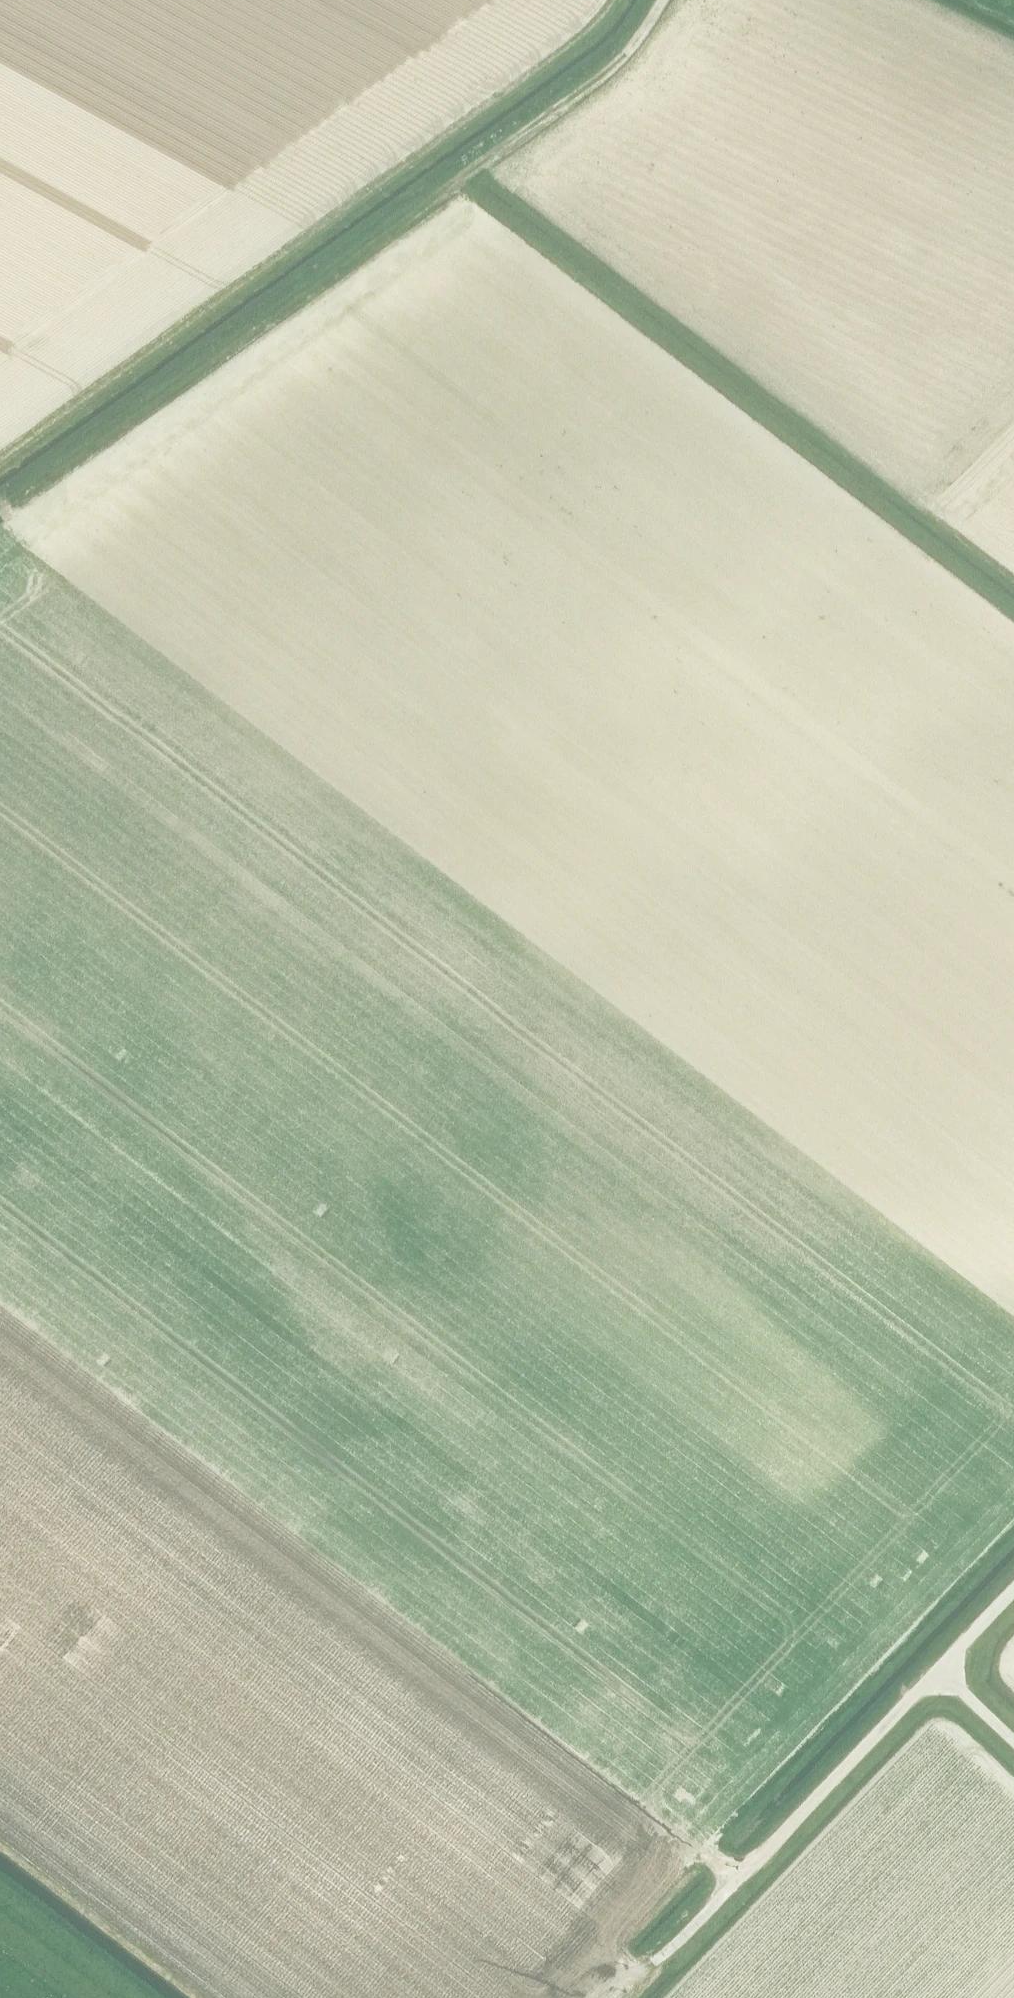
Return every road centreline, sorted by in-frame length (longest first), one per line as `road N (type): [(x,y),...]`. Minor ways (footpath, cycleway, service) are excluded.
road 1 (track): [(0,513),(435,196)]
road 2 (track): [(655,1962),(1013,1591)]
road 3 (track): [(663,0),(607,70),(435,196)]

